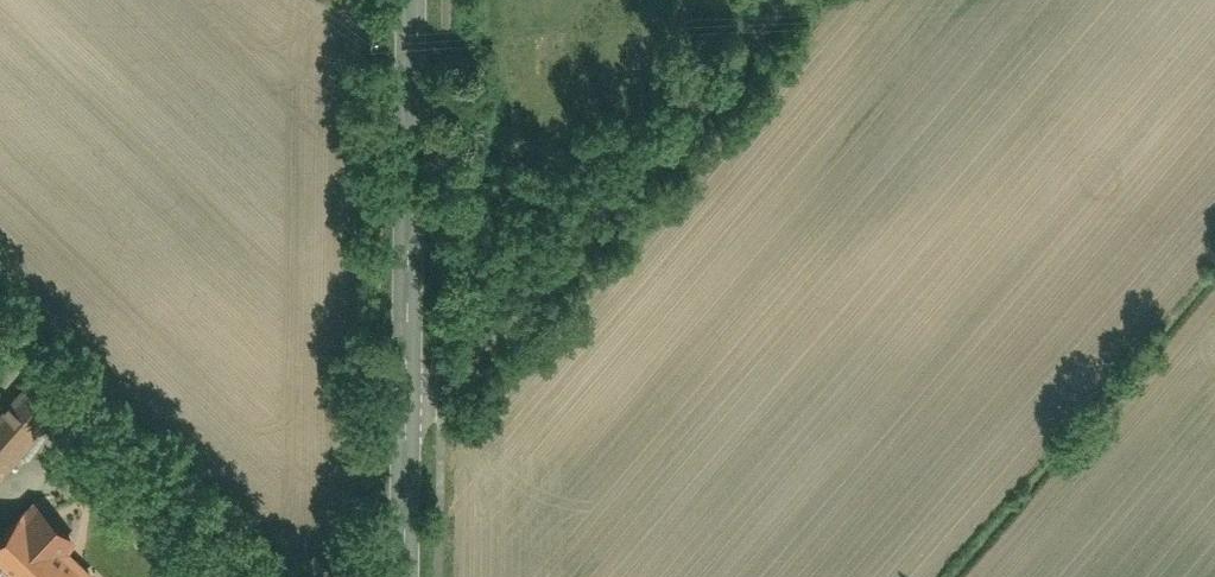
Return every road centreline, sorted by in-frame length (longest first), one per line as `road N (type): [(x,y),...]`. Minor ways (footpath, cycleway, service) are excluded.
road 1 (residential): [(405,372),(483,314),(788,0)]
road 2 (tertiary): [(405,372),(413,0)]
road 3 (tertiary): [(402,576),(405,372)]

